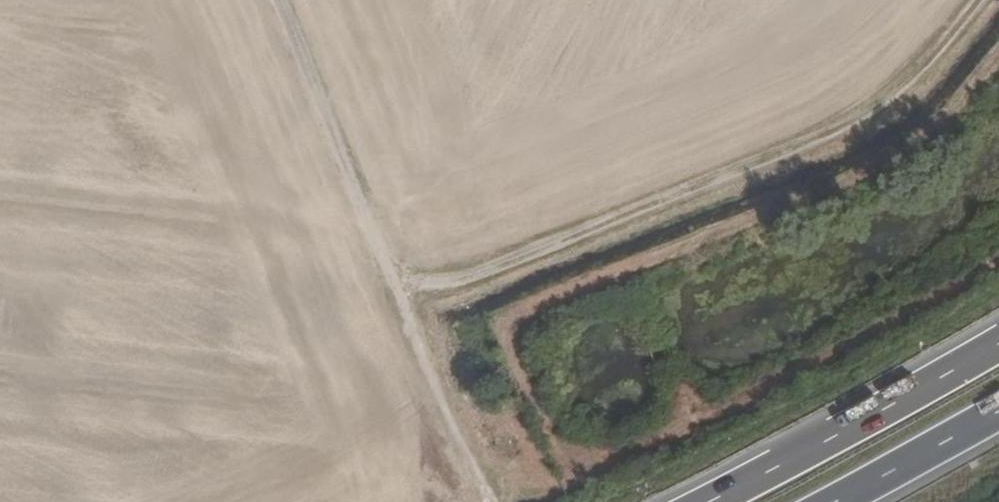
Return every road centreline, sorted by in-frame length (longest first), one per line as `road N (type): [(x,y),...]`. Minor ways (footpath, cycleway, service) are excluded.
road 1 (track): [(384,263),(442,283),(789,151),(899,89),(976,0)]
road 2 (track): [(279,0),(486,501)]
road 3 (trunk): [(998,342),(709,501)]
road 4 (trunk): [(838,501),(998,414)]

